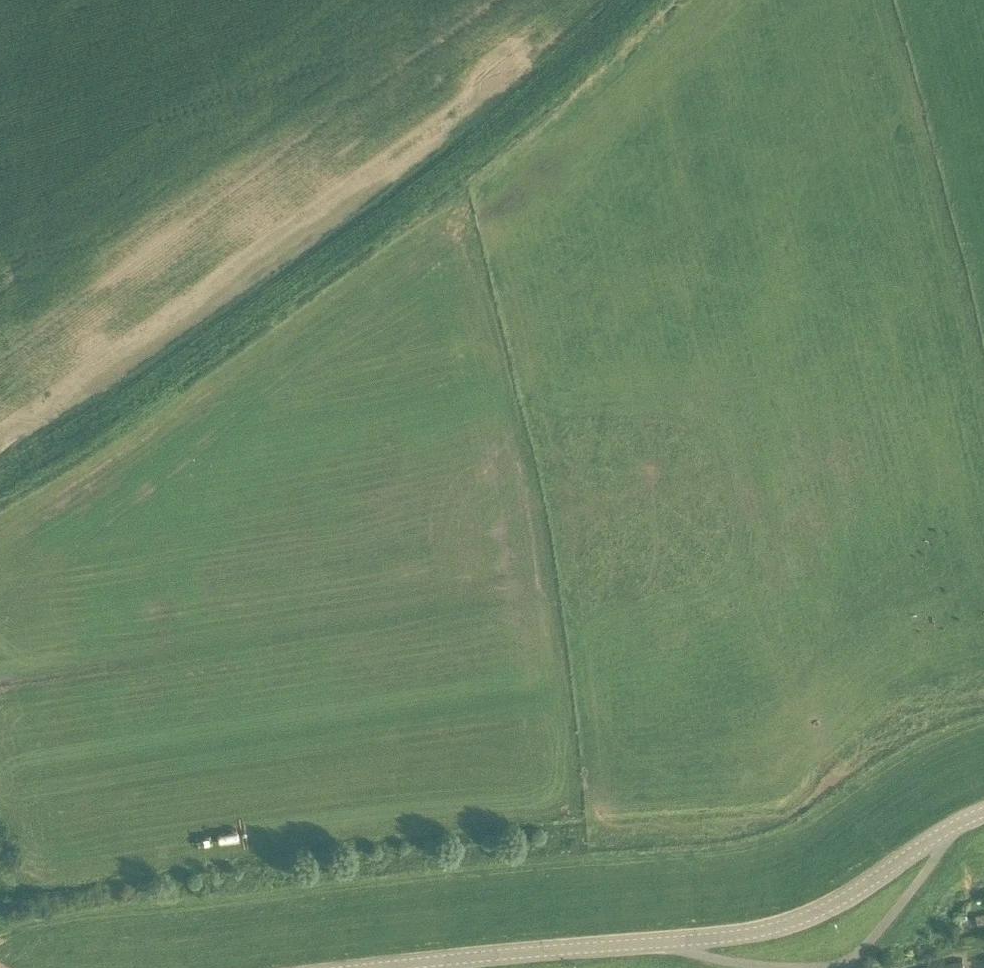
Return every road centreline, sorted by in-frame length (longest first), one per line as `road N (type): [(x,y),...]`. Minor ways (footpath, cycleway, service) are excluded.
road 1 (tertiary): [(370,967),(768,929),(825,908),(983,811)]

